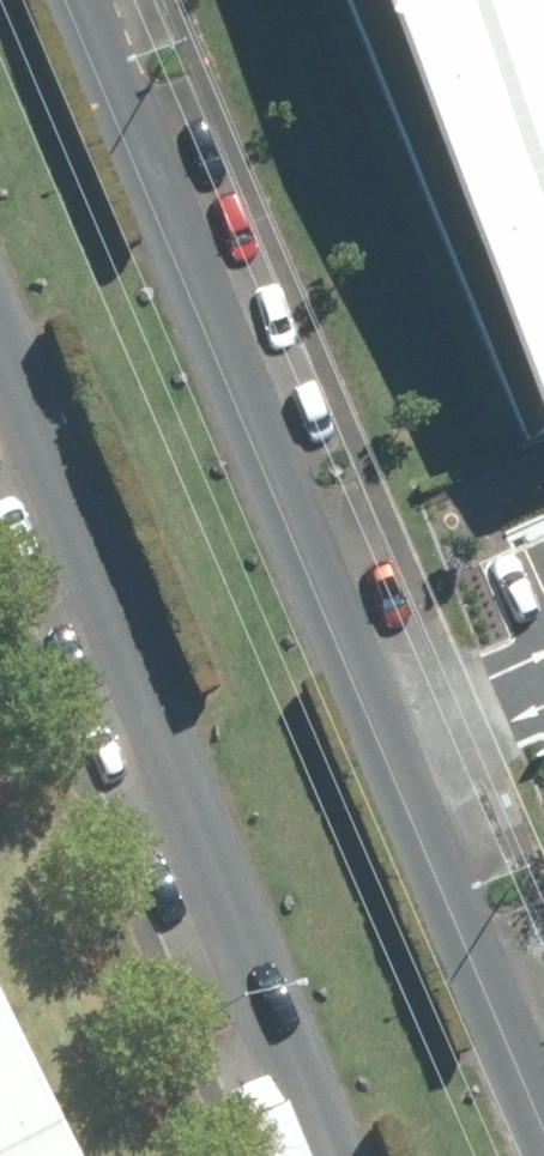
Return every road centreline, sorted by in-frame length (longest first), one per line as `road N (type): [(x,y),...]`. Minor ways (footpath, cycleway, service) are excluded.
road 1 (unclassified): [(77,0),(518,1155)]
road 2 (unclassified): [(324,1155),(0,372)]

